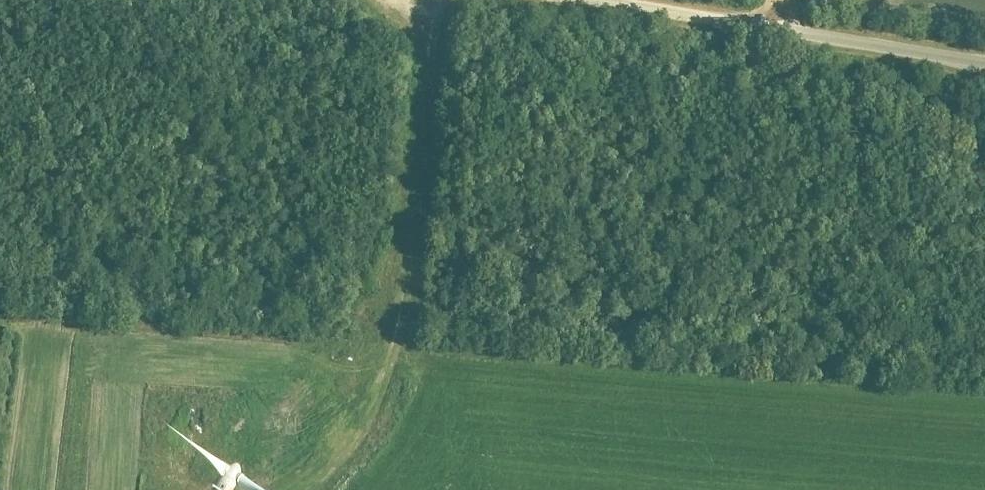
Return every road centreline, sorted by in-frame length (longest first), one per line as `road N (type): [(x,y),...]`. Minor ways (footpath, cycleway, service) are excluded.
road 1 (track): [(434,0),(391,443),(322,489)]
road 2 (residential): [(984,67),(605,0)]

